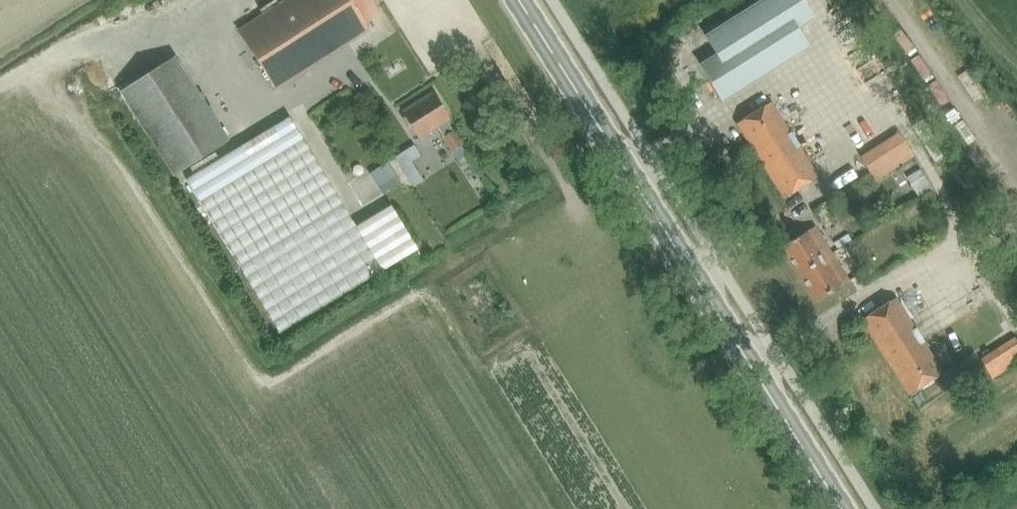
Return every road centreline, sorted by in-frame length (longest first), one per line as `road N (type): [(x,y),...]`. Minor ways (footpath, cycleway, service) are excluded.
road 1 (secondary): [(841,508),(519,0)]

